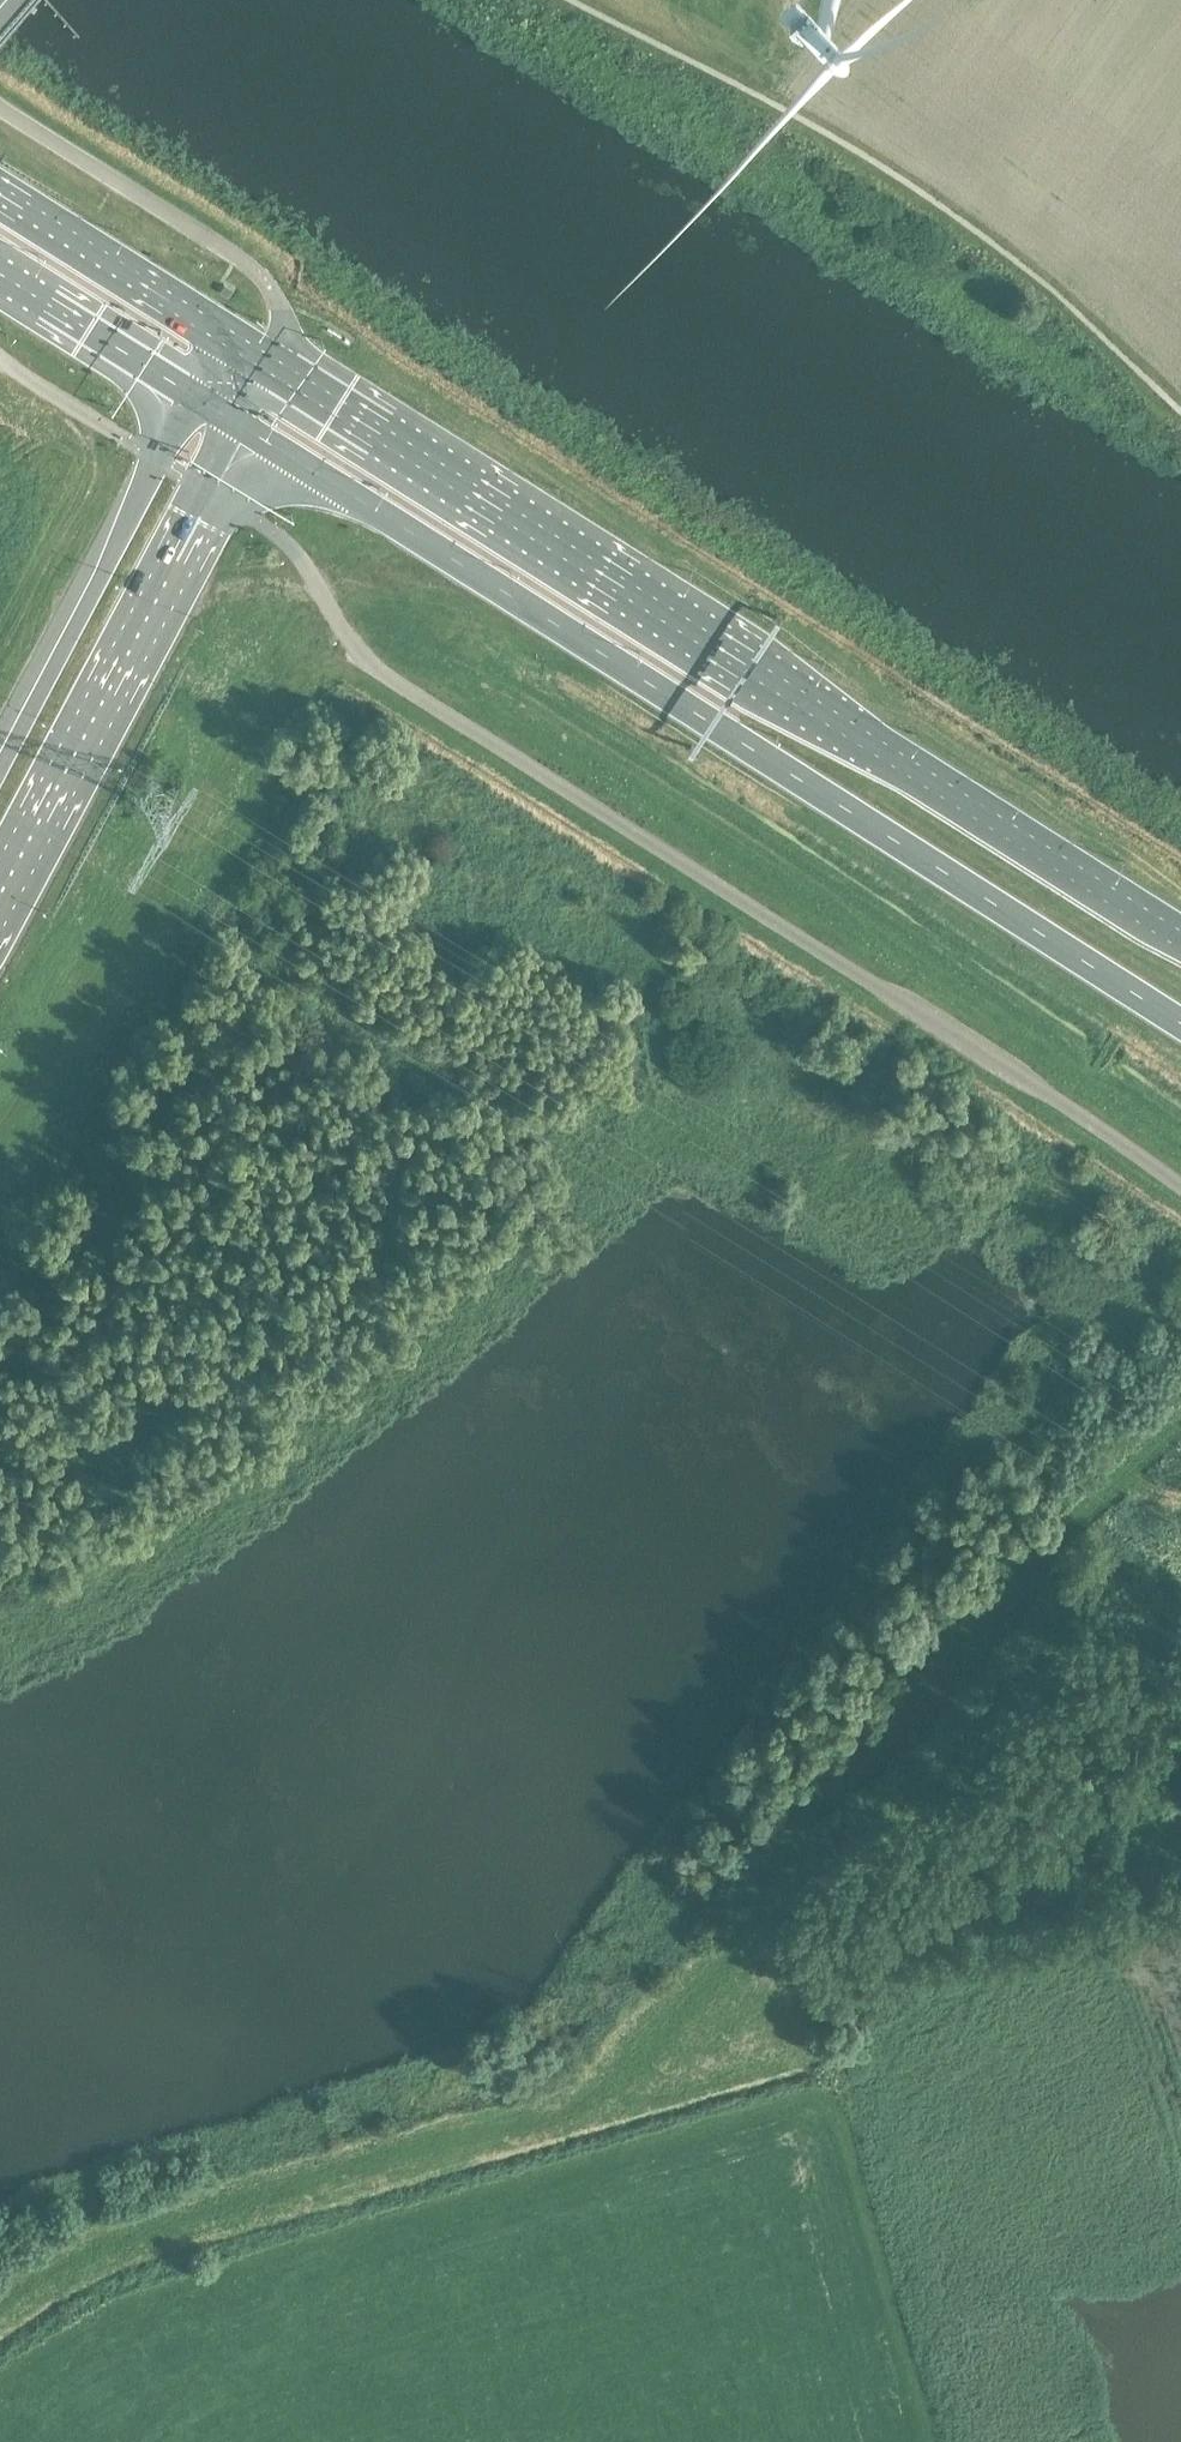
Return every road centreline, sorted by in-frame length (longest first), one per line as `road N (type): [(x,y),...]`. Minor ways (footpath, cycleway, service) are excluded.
road 1 (unclassified): [(1180,1186),(366,659),(286,541),(214,492)]
road 2 (trunk): [(247,428),(1180,1023)]
road 3 (trunk): [(1180,932),(267,362)]
road 4 (motorway): [(0,898),(214,492)]
road 5 (motorway): [(158,459),(0,770)]
road 6 (trunk): [(267,362),(0,187)]
road 7 (trunk): [(0,272),(193,394)]
road 8 (unclassified): [(158,459),(0,357)]
road 9 (track): [(1091,1503),(1180,1417)]

